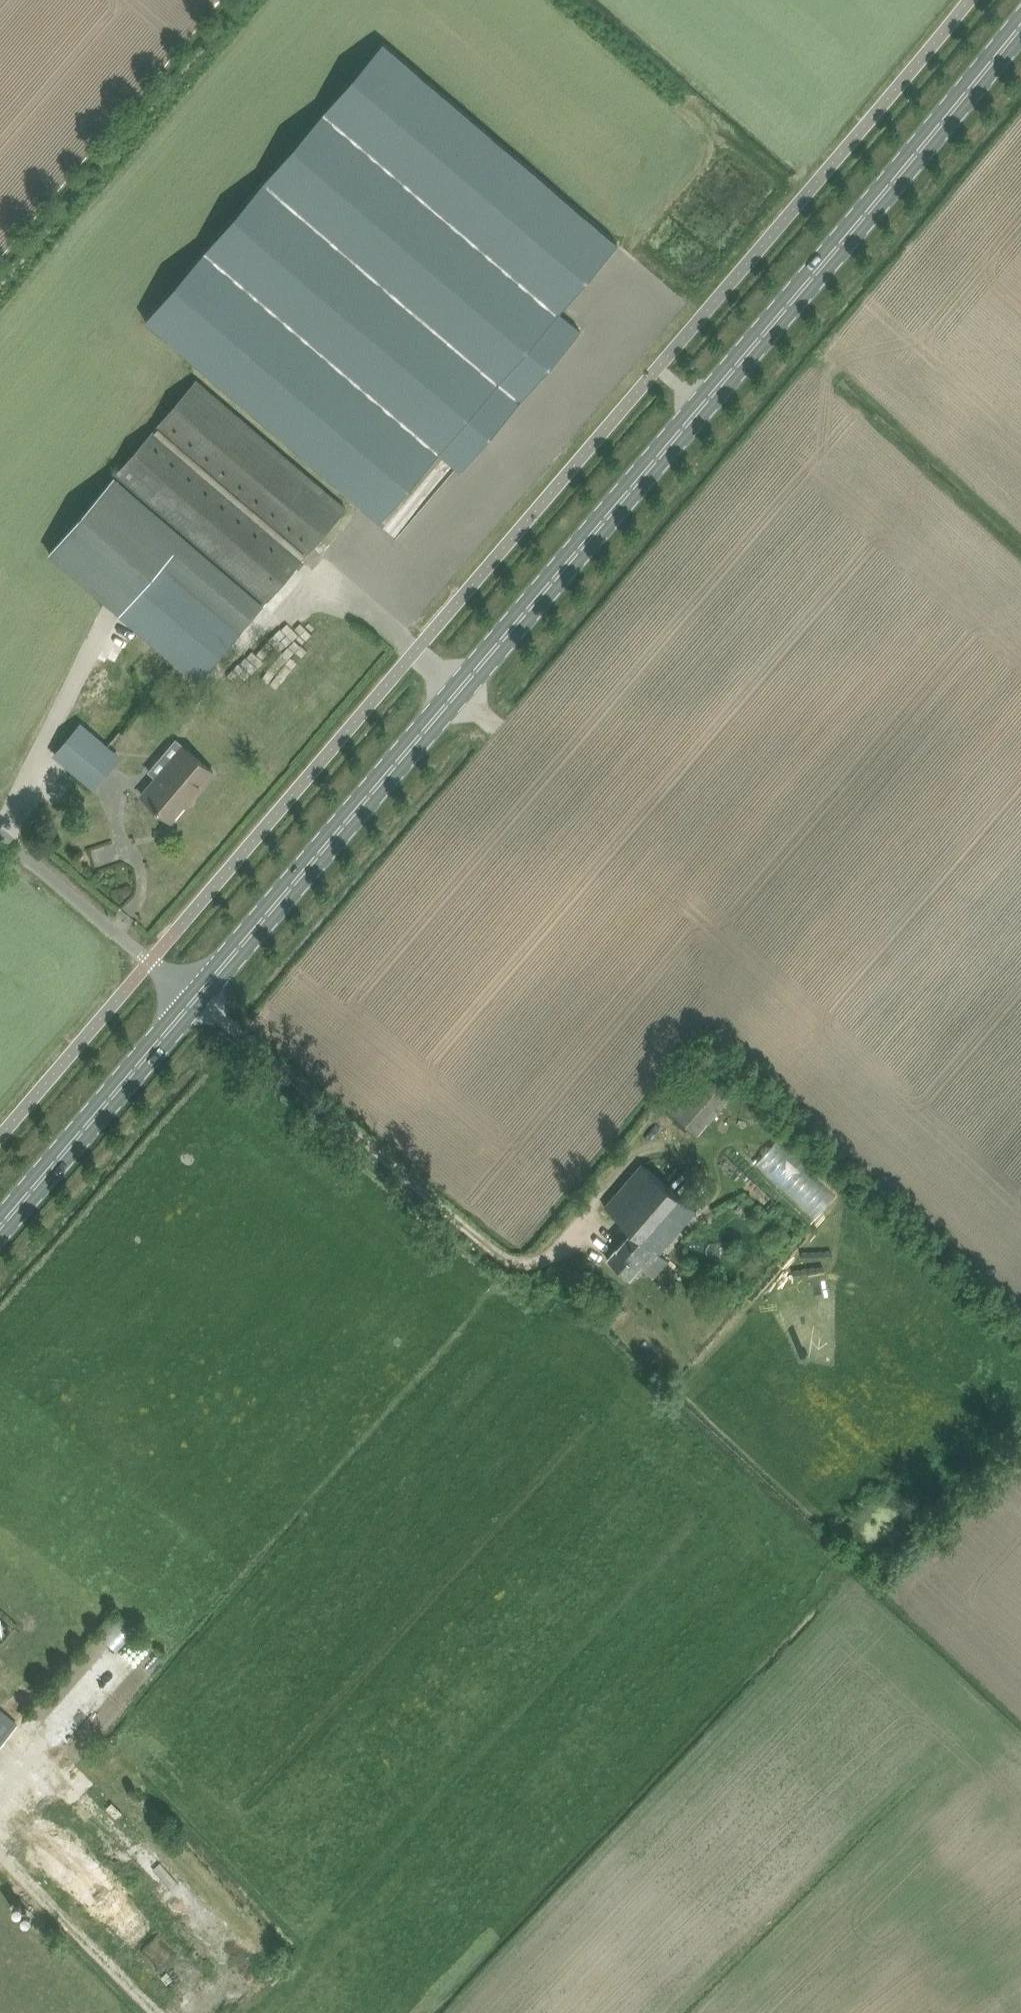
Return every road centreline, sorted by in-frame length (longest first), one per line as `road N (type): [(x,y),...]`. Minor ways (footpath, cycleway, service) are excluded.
road 1 (primary): [(1020,20),(192,1000)]
road 2 (primary): [(192,1000),(0,1225)]
road 3 (unclassified): [(192,1000),(0,831)]

